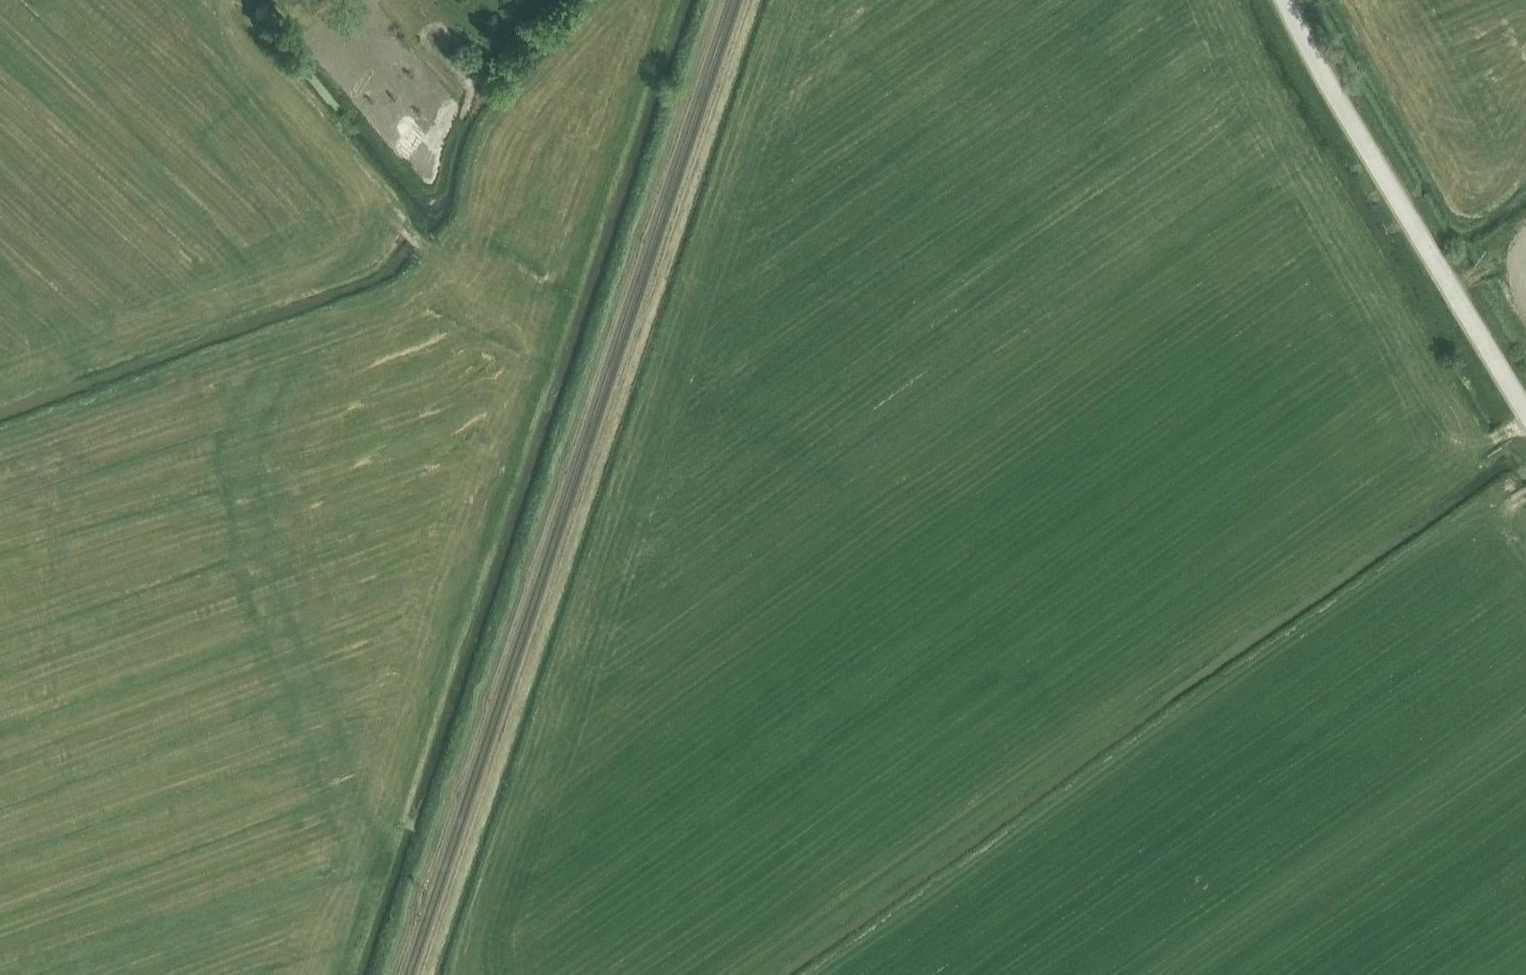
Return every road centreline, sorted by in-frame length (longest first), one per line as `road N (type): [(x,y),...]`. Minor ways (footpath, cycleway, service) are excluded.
road 1 (tertiary): [(1525,413),(1285,0)]

